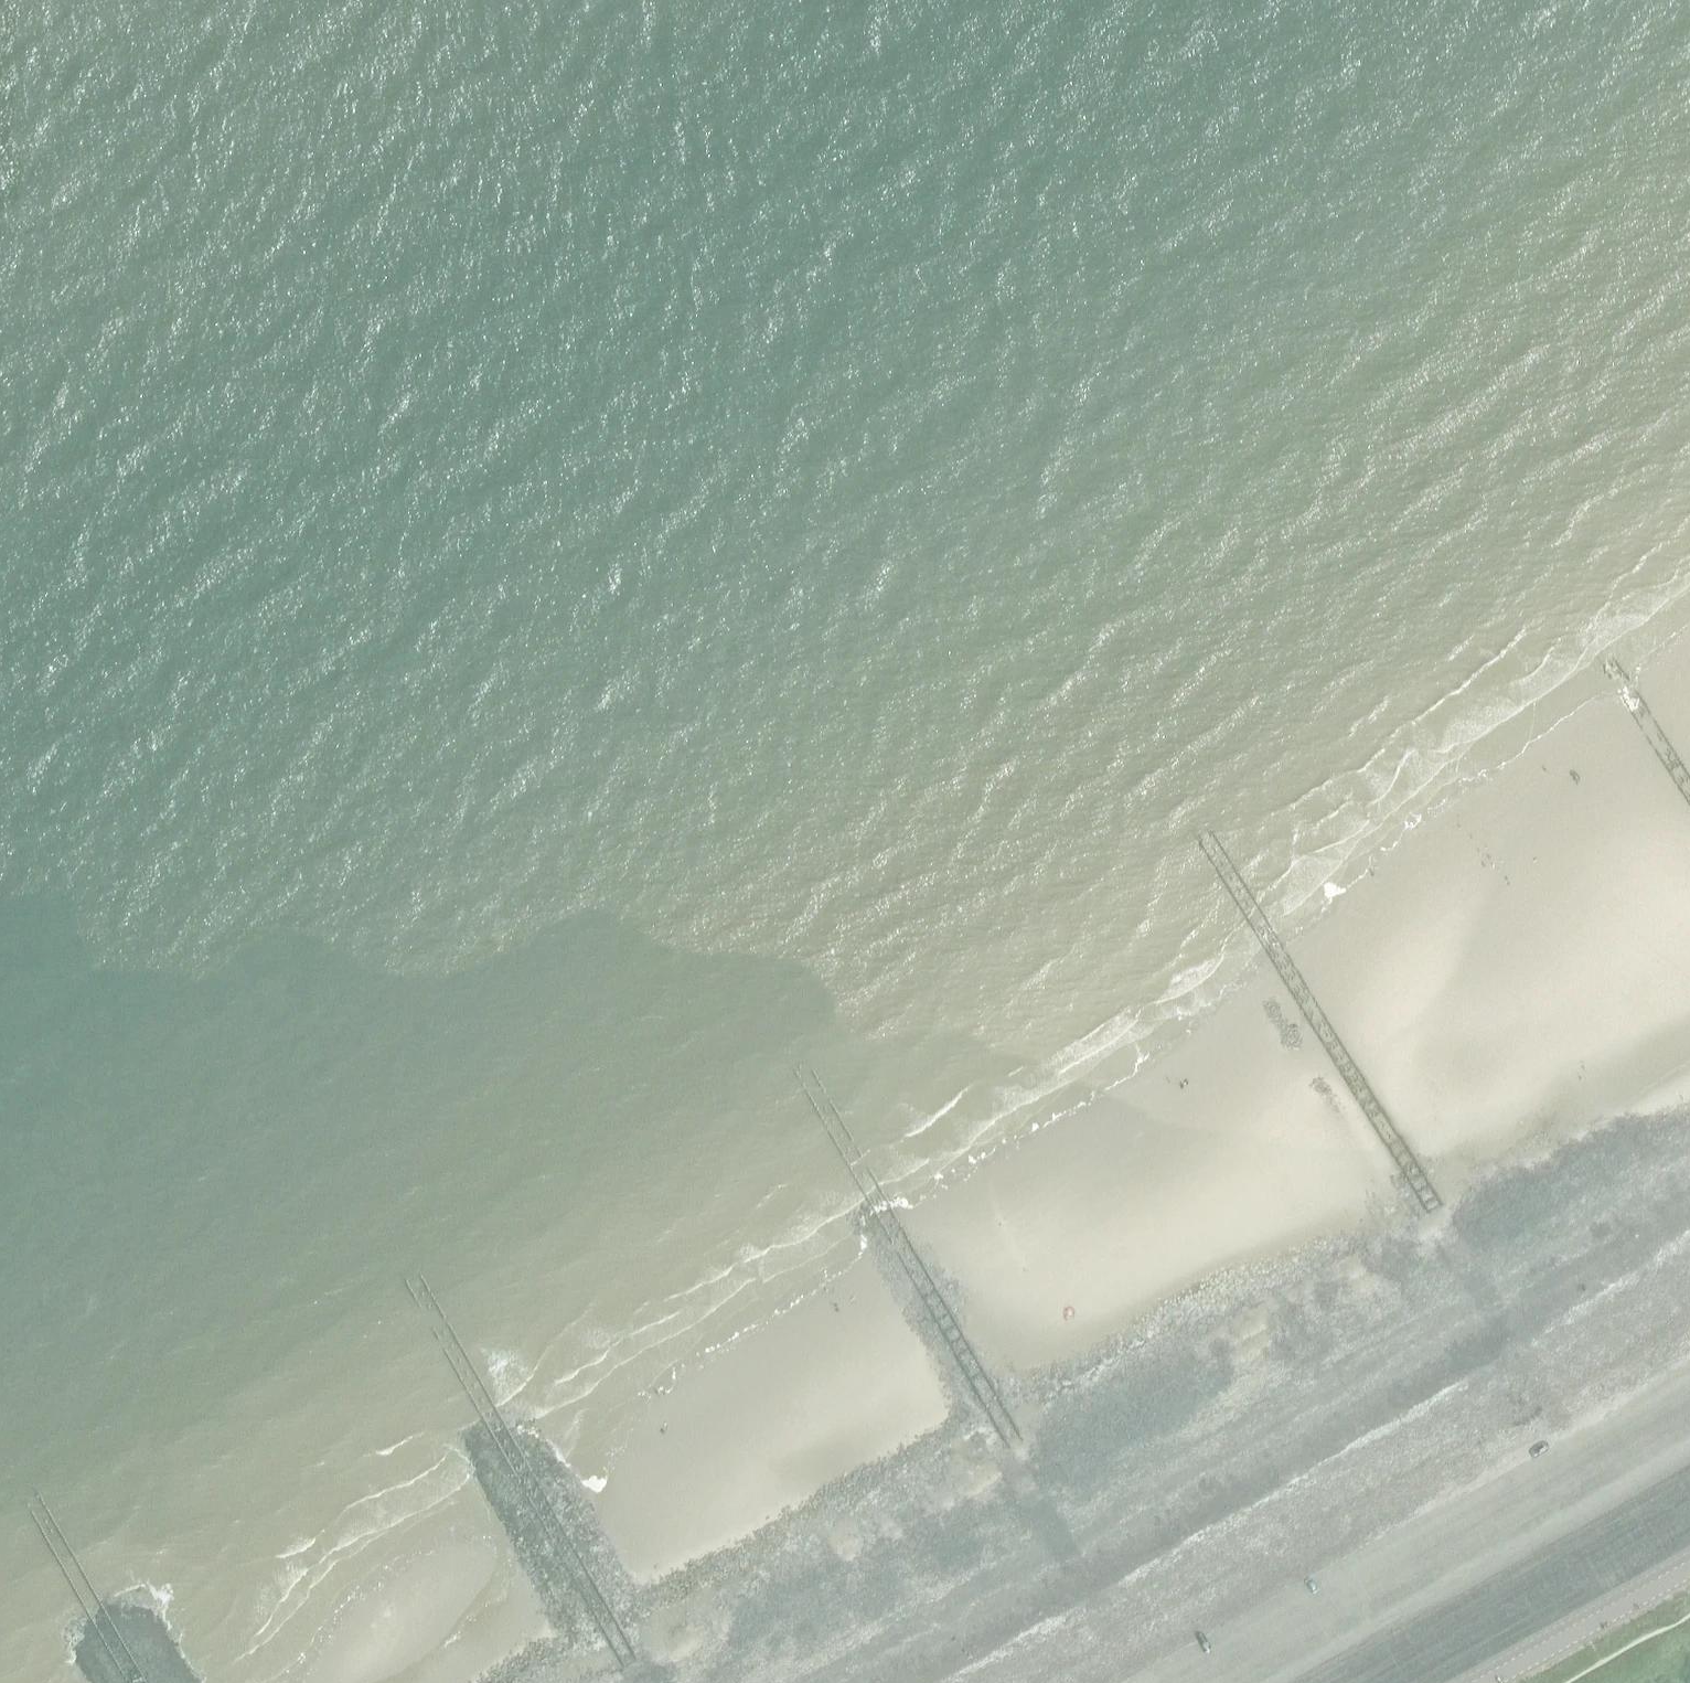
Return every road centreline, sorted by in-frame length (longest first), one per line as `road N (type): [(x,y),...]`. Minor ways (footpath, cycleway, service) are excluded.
road 1 (unclassified): [(1689,1559),(1478,1682)]

